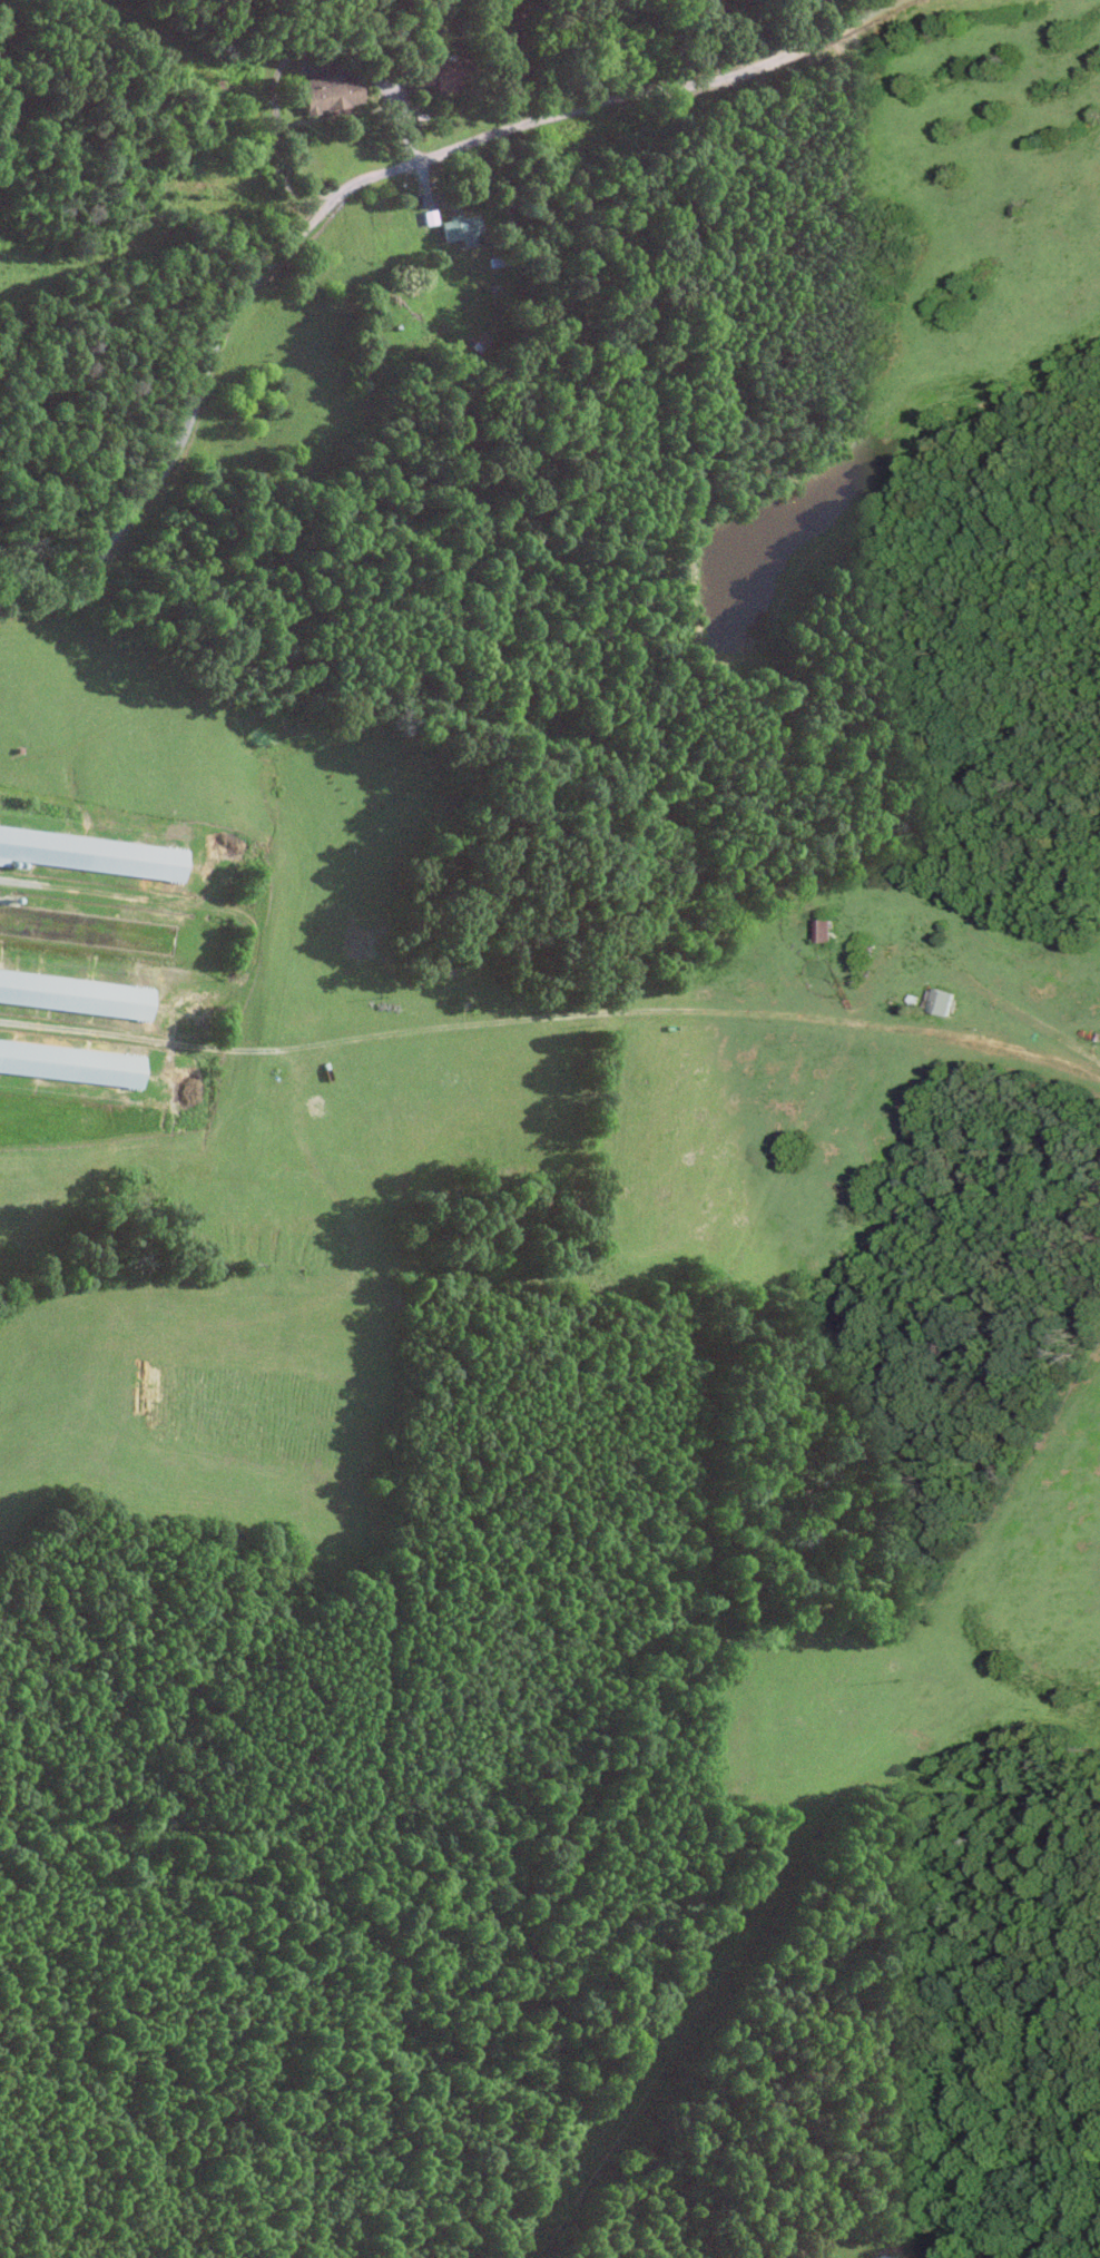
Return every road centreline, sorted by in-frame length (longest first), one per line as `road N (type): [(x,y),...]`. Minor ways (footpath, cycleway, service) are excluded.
road 1 (residential): [(921,0),(725,72),(547,109),(364,179),(234,288),(148,480),(110,538),(59,587),(0,603)]

